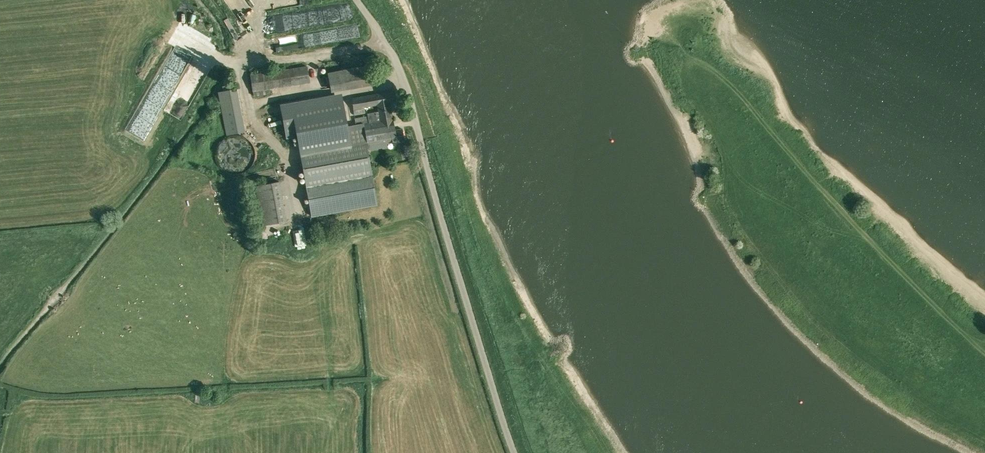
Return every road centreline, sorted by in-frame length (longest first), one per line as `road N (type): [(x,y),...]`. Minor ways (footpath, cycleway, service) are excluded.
road 1 (unclassified): [(517,452),(409,94),(356,0)]
road 2 (track): [(984,356),(943,339),(828,261),(741,113)]

